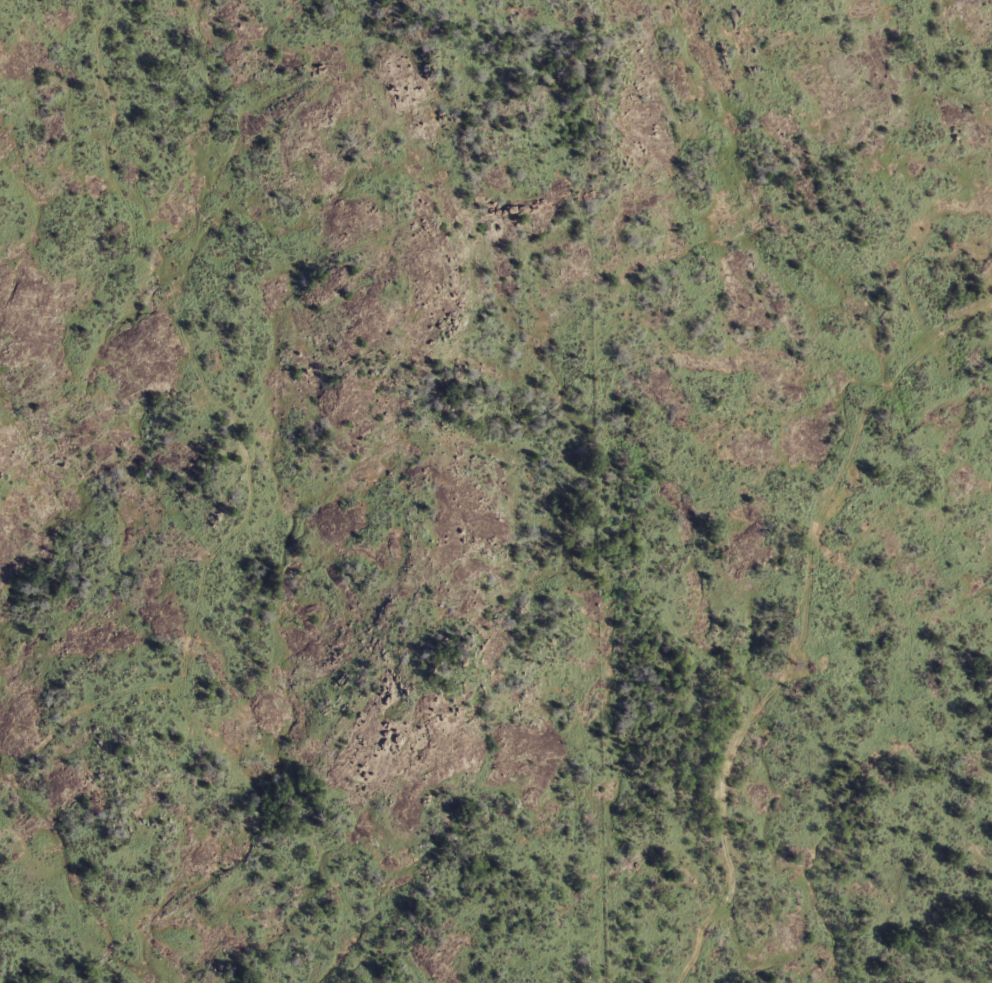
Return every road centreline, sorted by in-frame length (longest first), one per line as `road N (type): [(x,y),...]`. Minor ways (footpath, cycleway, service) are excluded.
road 1 (track): [(991,300),(925,347),(861,417),(814,525),(803,624),(787,673),(729,751),(723,855),(732,883),(683,982)]

